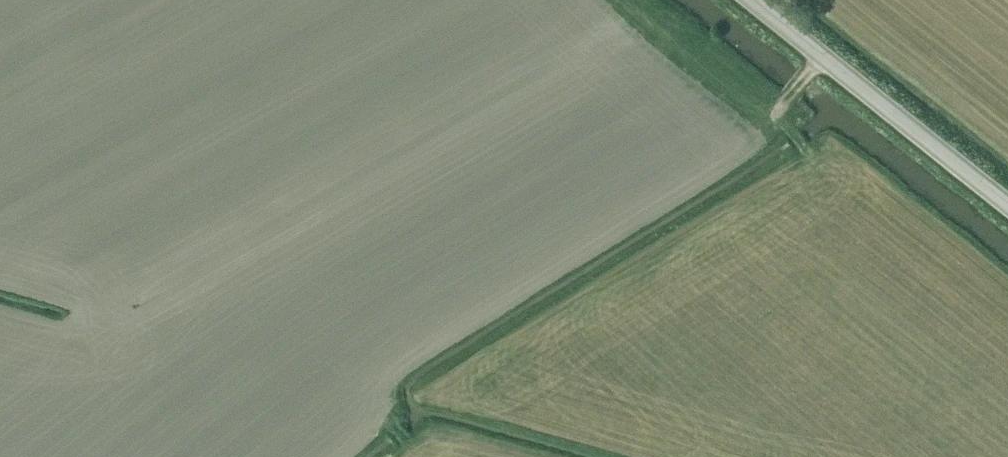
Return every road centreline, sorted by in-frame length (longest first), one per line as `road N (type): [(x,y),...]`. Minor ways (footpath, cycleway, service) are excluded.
road 1 (tertiary): [(1007,210),(745,0)]

